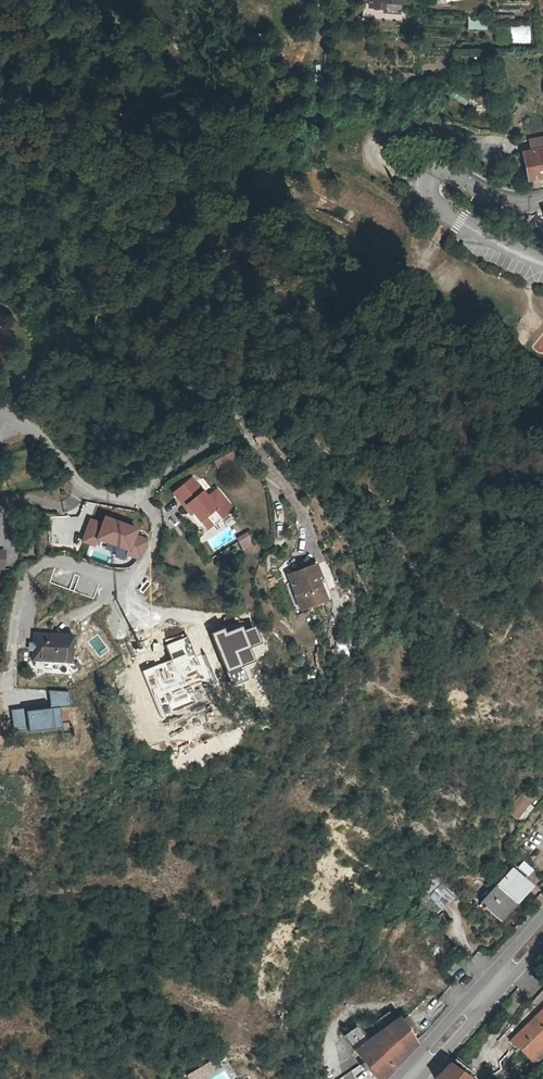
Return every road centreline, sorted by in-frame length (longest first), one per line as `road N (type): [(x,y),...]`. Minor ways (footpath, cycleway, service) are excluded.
road 1 (residential): [(241,428),(138,495),(117,498),(89,491),(55,450),(10,418)]
road 2 (tertiary): [(542,200),(506,205),(439,171),(425,191),(466,226),(542,263)]
road 3 (primary): [(406,1078),(542,927)]

